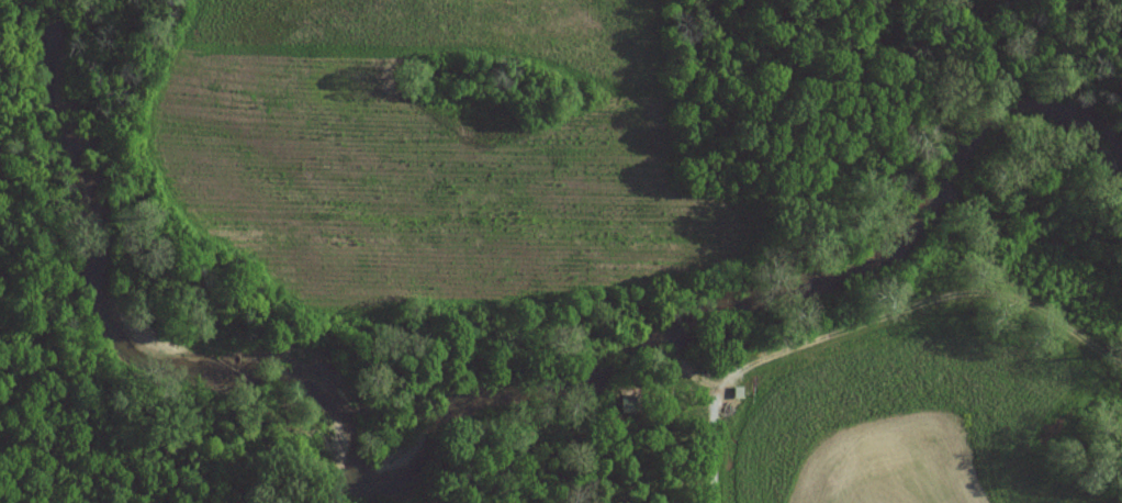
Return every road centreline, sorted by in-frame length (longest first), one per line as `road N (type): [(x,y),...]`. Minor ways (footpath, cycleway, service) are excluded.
road 1 (track): [(715,502),(719,382),(760,358),(873,320)]
road 2 (track): [(873,320),(968,291),(1010,292),(1121,364)]

